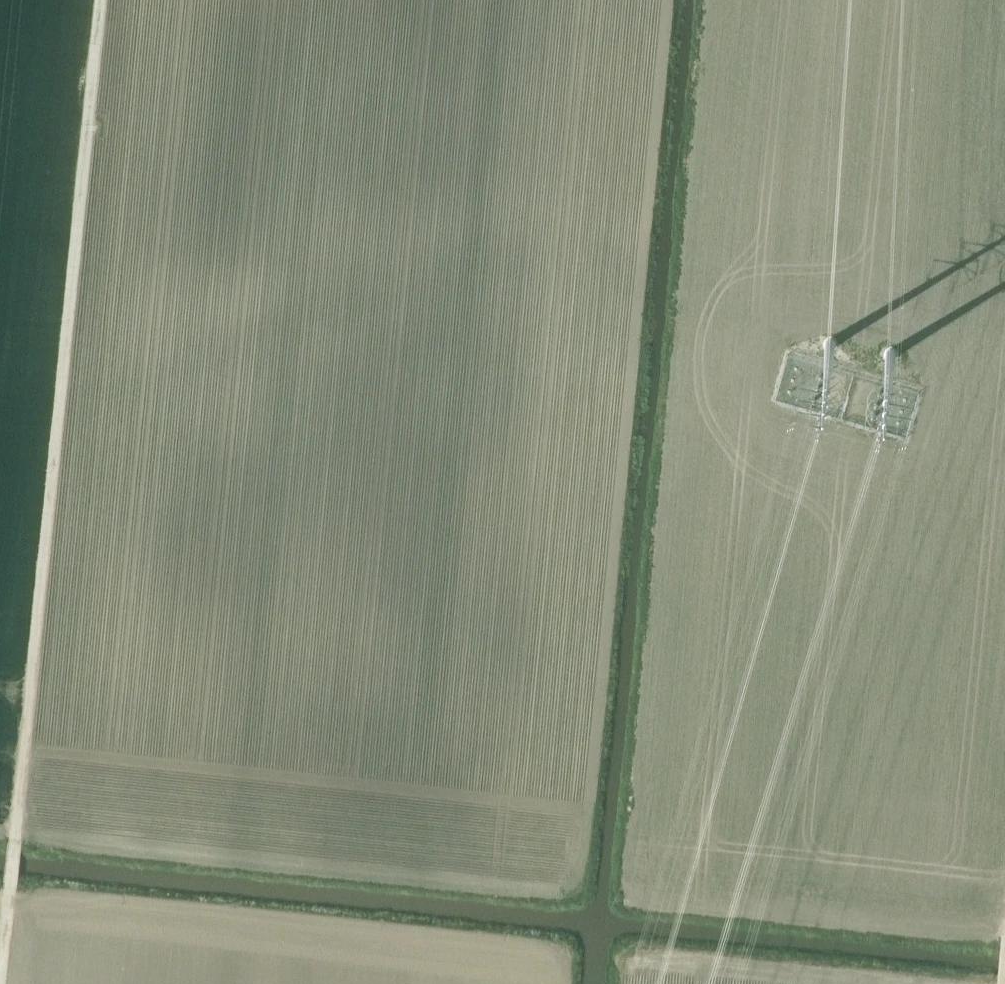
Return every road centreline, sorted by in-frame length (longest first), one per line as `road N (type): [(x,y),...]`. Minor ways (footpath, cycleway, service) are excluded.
road 1 (track): [(3,983),(107,0)]

